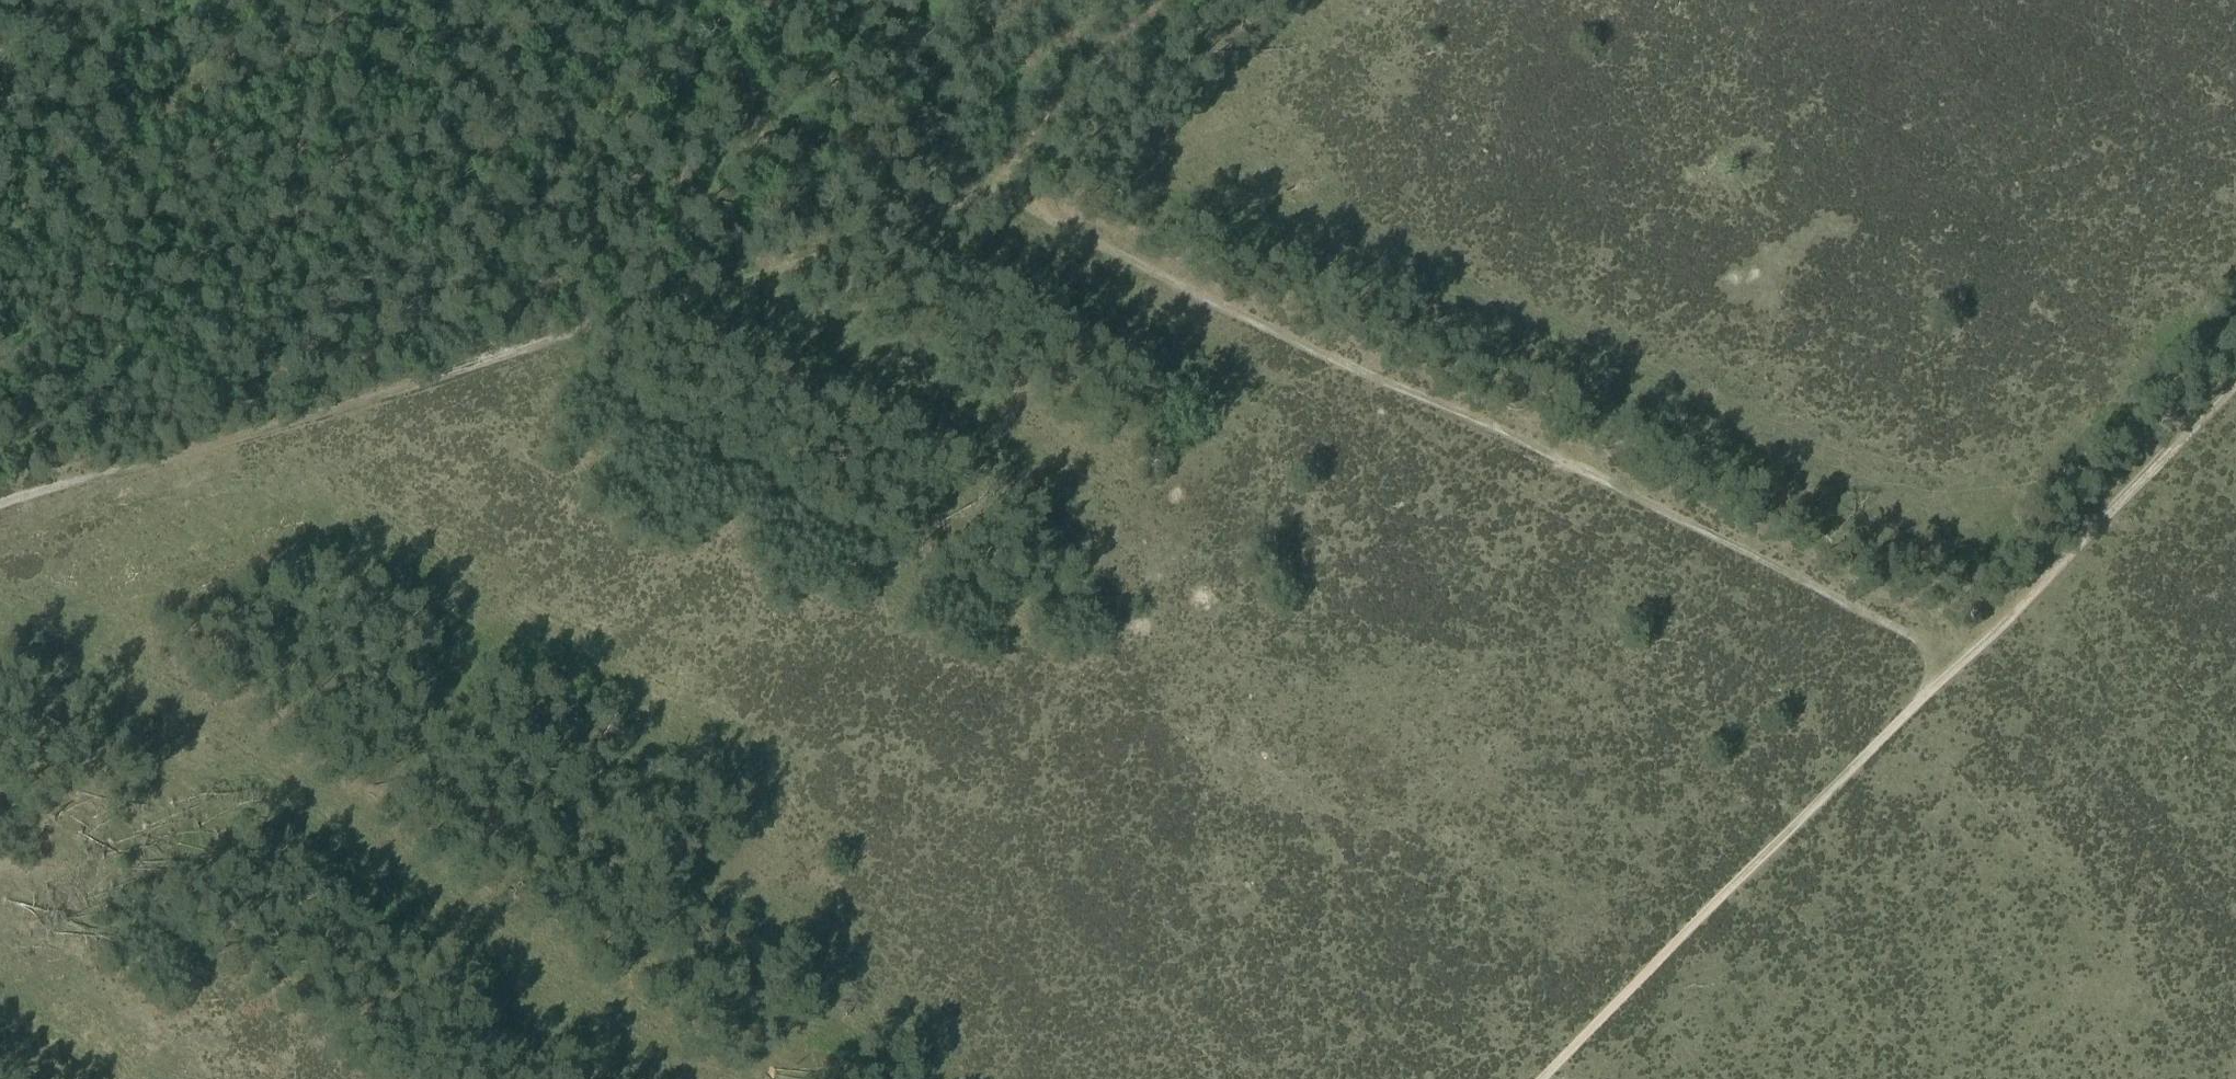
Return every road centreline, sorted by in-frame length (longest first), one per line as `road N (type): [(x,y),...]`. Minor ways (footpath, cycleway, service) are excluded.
road 1 (track): [(1974,654),(1551,1078)]
road 2 (track): [(2235,390),(1974,654)]

